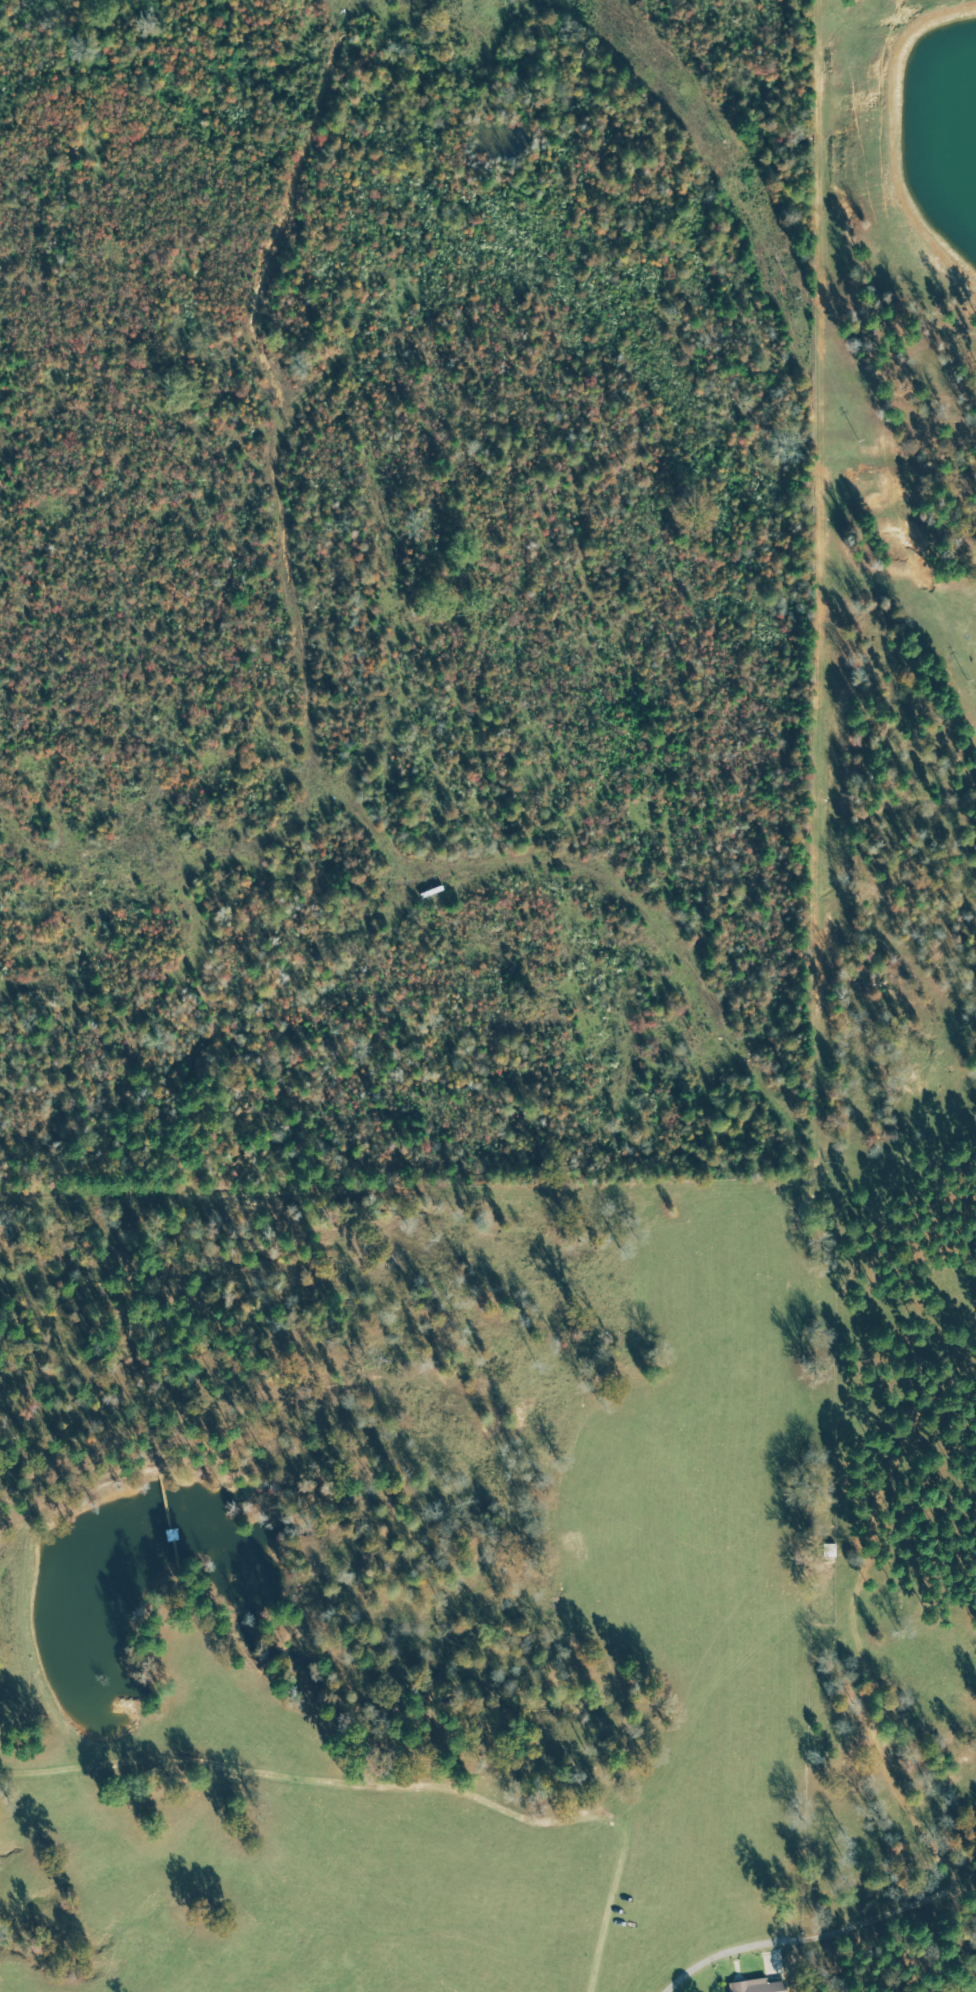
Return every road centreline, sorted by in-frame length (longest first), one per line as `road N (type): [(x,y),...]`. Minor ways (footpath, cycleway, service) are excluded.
road 1 (residential): [(586,1991),(630,1825),(520,1818),(455,1787)]

